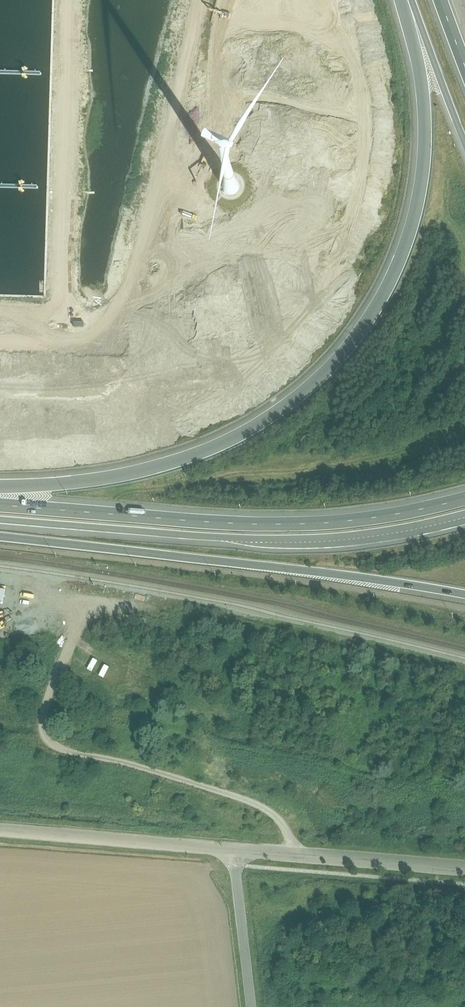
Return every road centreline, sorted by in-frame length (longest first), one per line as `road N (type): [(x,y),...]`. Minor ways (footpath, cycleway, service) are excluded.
road 1 (motorway): [(418,17),(420,196),(383,296),(340,359),(282,411),(200,455),(114,480),(0,495)]
road 2 (motorway): [(0,539),(464,596)]
road 3 (primary): [(0,523),(285,542),(464,516)]
road 4 (primary): [(464,502),(285,527),(0,508)]
road 5 (track): [(283,854),(283,830),(270,814),(143,770),(72,755),(49,739),(48,703),(91,606)]
road 6 (unclassified): [(232,851),(0,831)]
road 7 (tertiary): [(232,851),(464,869)]
road 8 (tertiary): [(251,1006),(232,851)]
road 9 (motorway): [(418,17),(464,144)]

